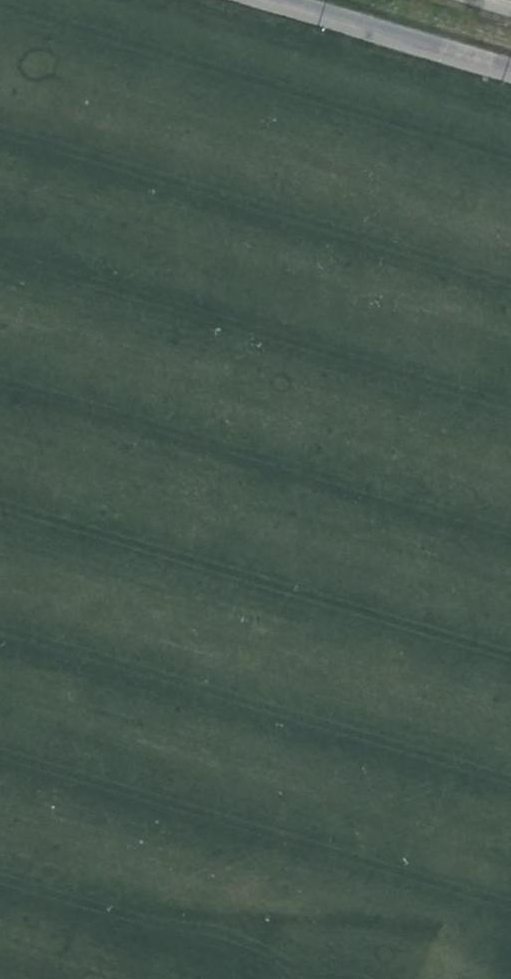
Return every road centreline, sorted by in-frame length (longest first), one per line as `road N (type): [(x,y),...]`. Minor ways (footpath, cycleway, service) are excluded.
road 1 (residential): [(304,0),(510,62)]

